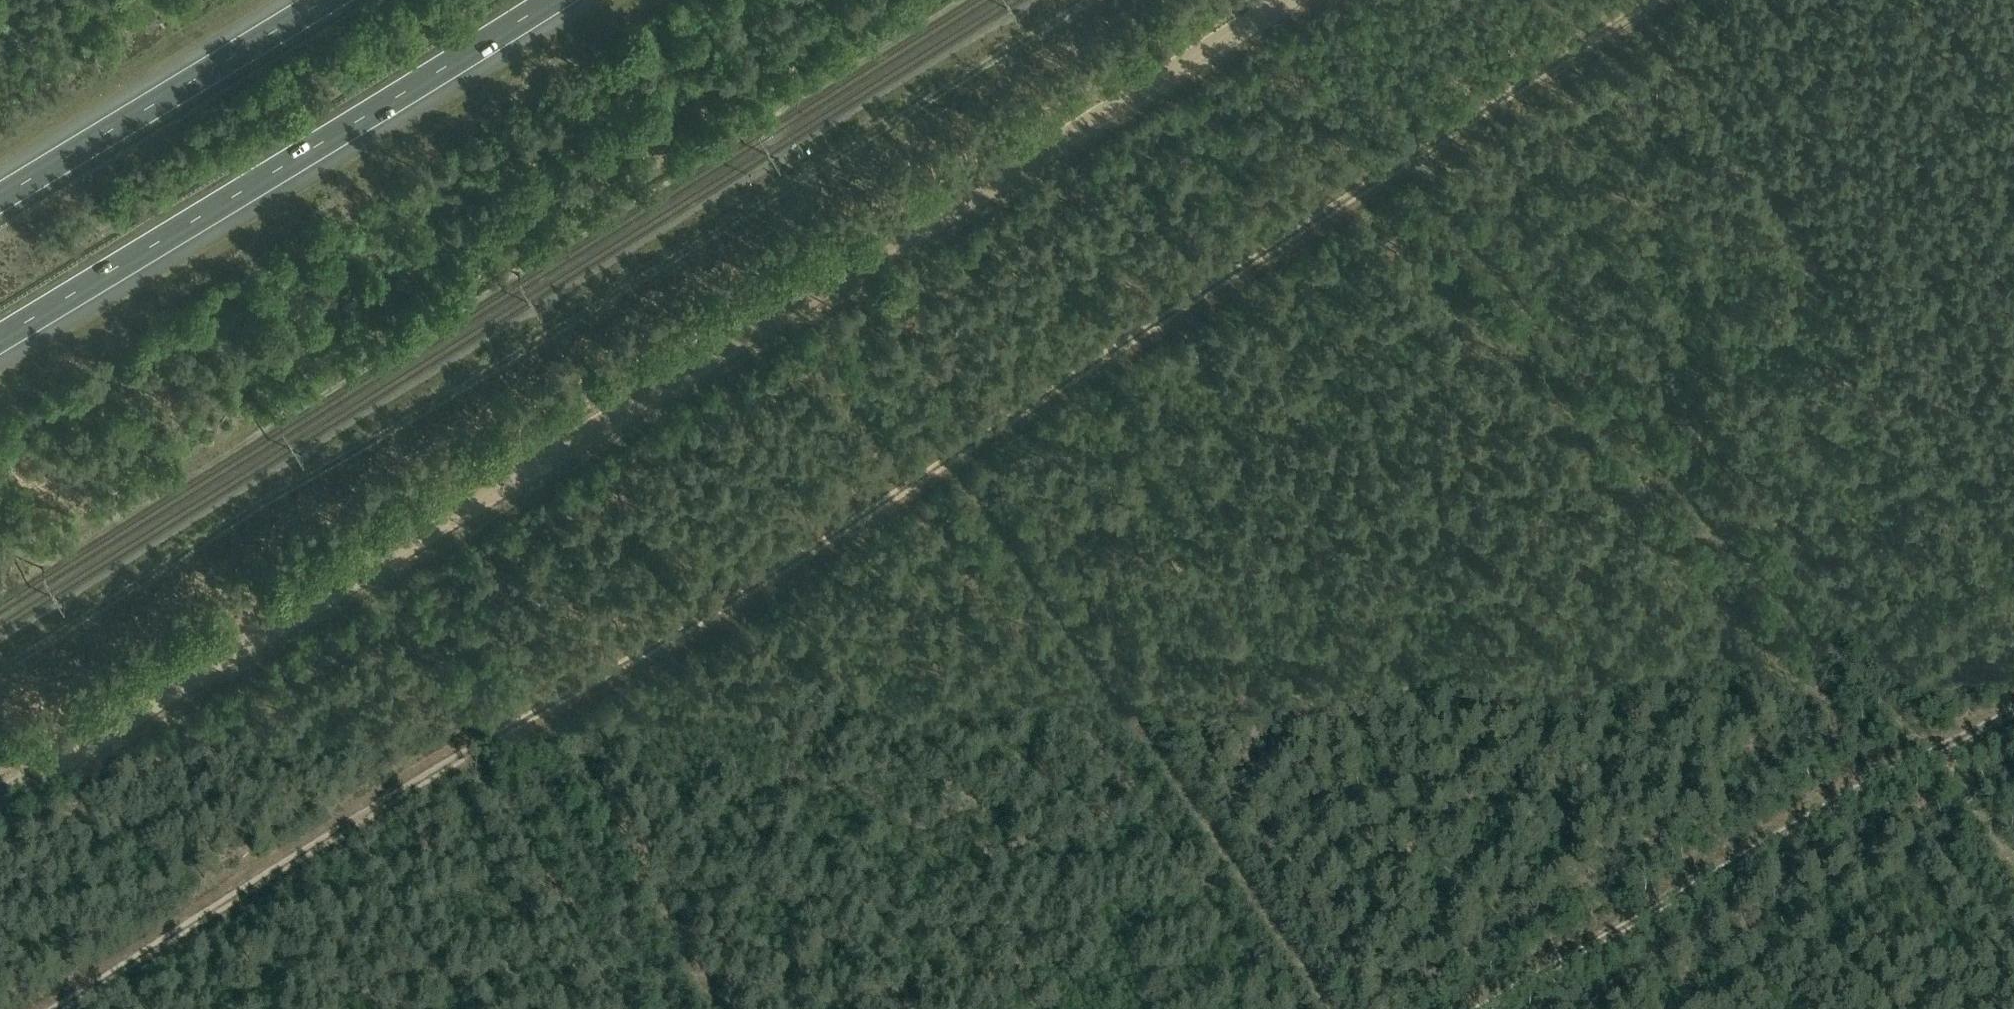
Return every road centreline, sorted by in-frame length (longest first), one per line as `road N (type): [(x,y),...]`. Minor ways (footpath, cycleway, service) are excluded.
road 1 (track): [(0,670),(1087,0)]
road 2 (motorway): [(0,341),(557,0)]
road 3 (motorway): [(323,0),(0,197)]

